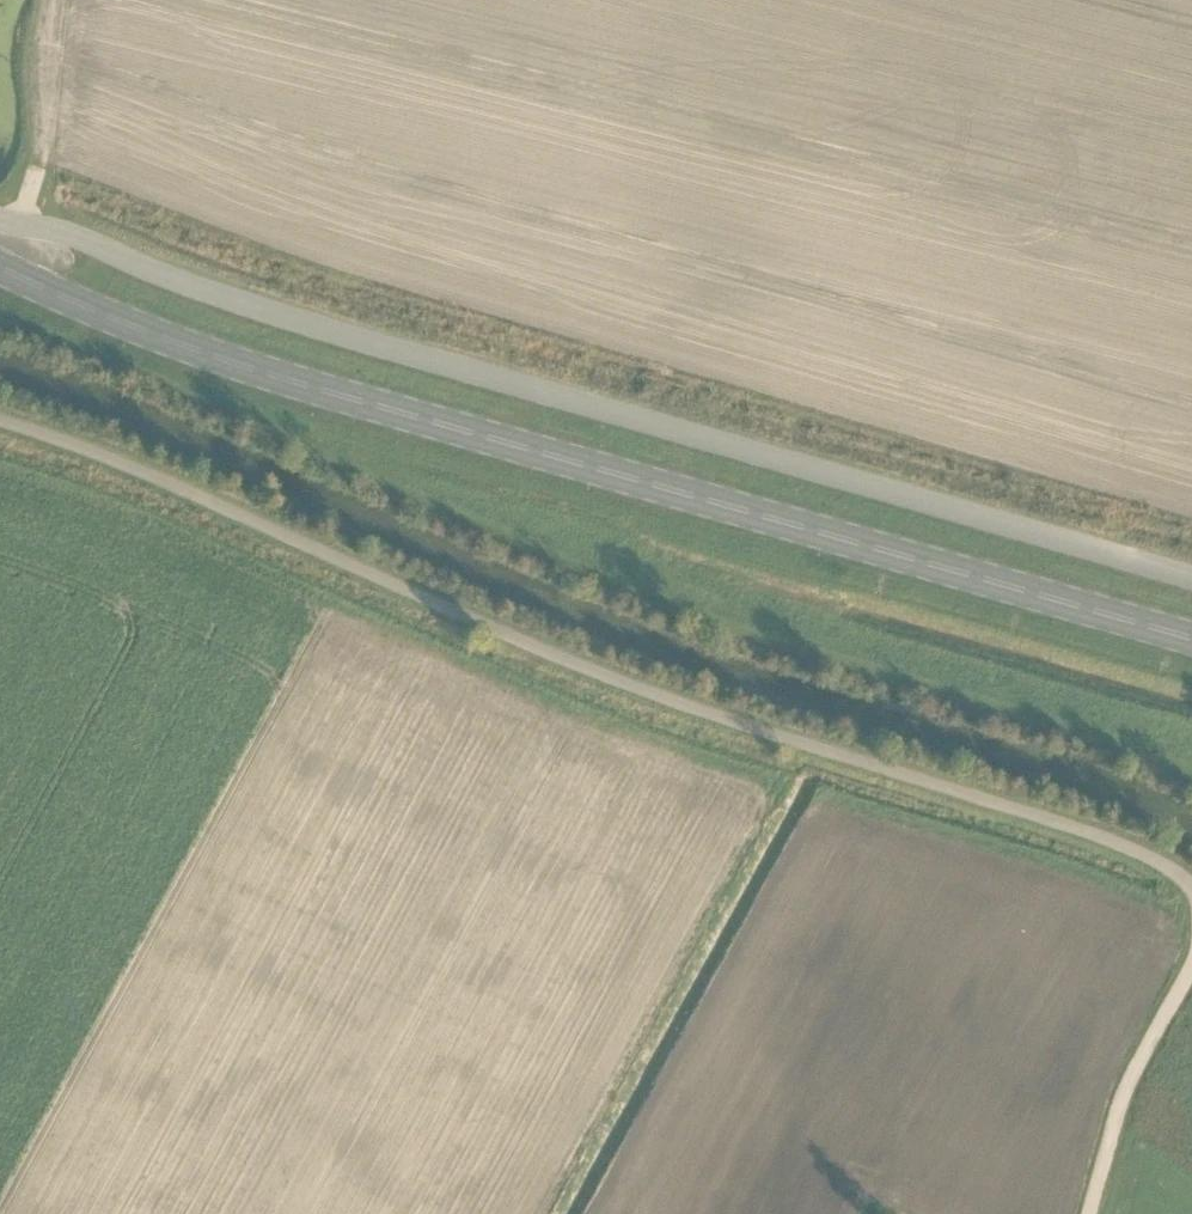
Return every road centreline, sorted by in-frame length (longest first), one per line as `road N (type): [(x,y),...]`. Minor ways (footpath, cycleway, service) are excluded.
road 1 (unclassified): [(0,421),(146,474),(626,683),(1103,839),(1191,886)]
road 2 (primary): [(1191,637),(215,357),(0,267)]
road 3 (unclassified): [(0,220),(82,240),(363,342),(1191,578)]
road 4 (track): [(0,1161),(126,1213)]

